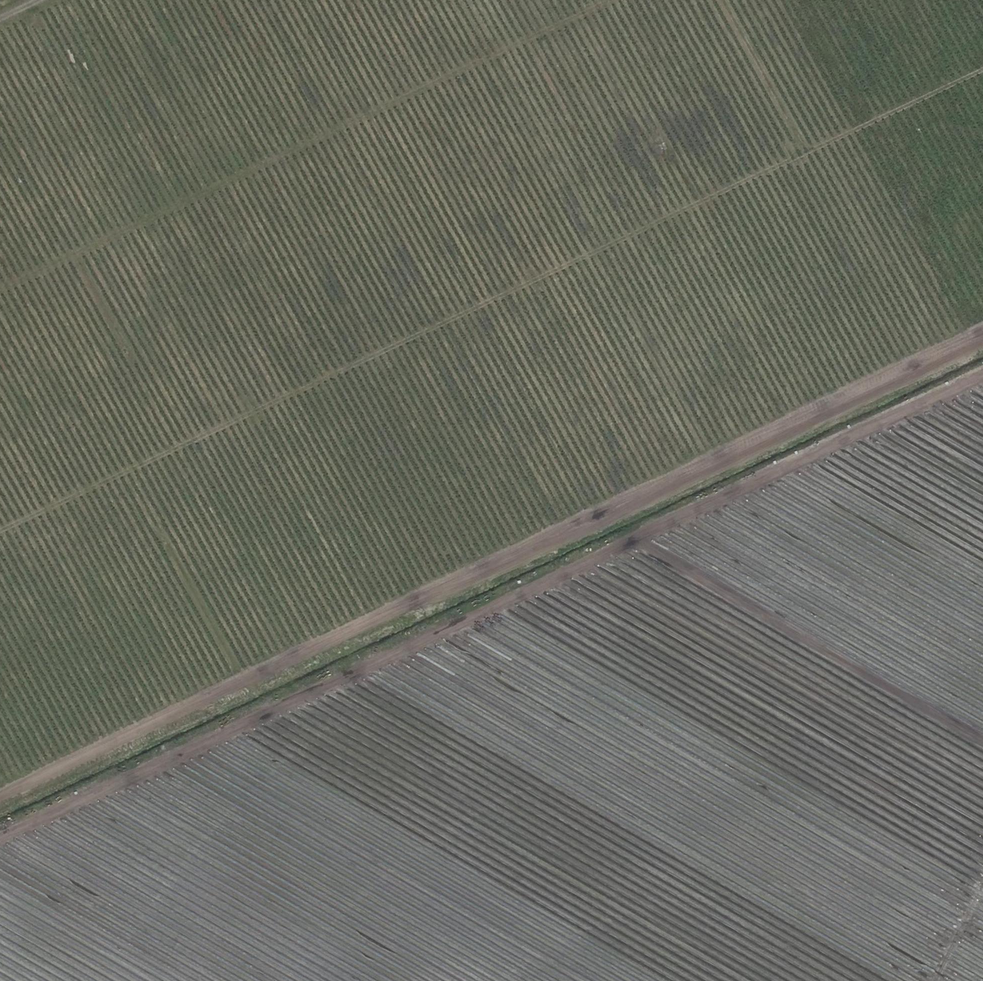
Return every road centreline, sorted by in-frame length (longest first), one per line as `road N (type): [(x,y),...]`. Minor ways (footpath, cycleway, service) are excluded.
road 1 (track): [(0,800),(982,337)]

